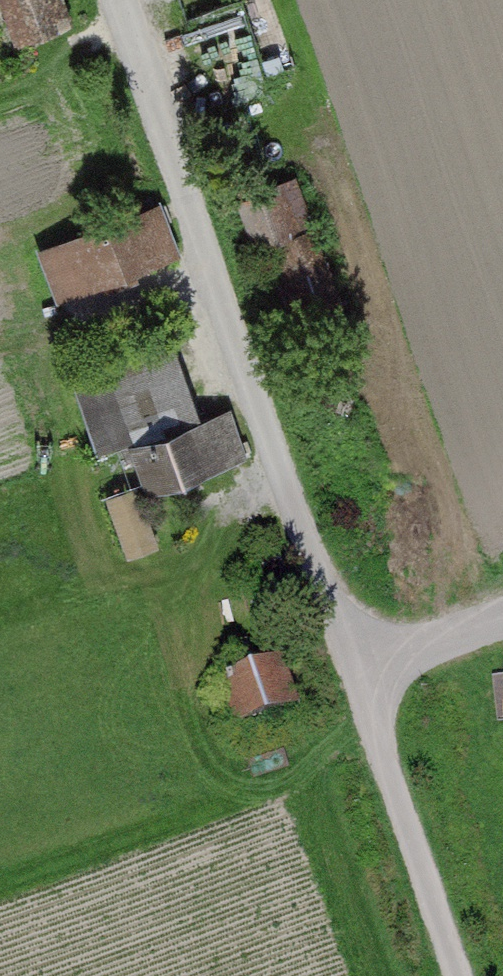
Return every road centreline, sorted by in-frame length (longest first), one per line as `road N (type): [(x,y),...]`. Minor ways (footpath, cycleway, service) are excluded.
road 1 (track): [(122,0),(361,667)]
road 2 (track): [(361,667),(462,975)]
road 3 (track): [(502,617),(361,667)]

